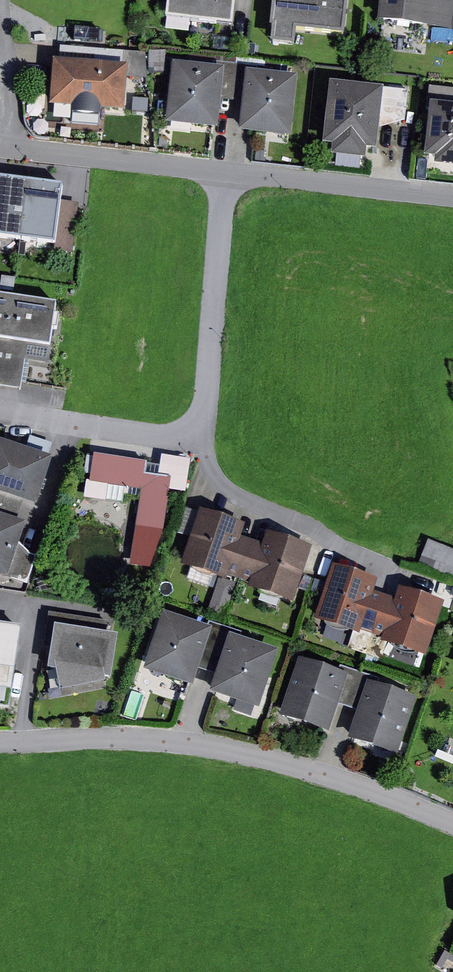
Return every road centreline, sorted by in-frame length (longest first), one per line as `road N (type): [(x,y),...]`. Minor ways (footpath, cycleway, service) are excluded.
road 1 (residential): [(0,741),(102,736),(184,743),(318,770),(452,824)]
road 2 (residential): [(230,171),(211,410),(191,434)]
road 3 (residential): [(403,577),(224,488),(191,434)]
road 4 (residential): [(0,146),(230,171)]
road 5 (residential): [(230,171),(452,194)]
road 6 (residential): [(191,434),(0,411)]

